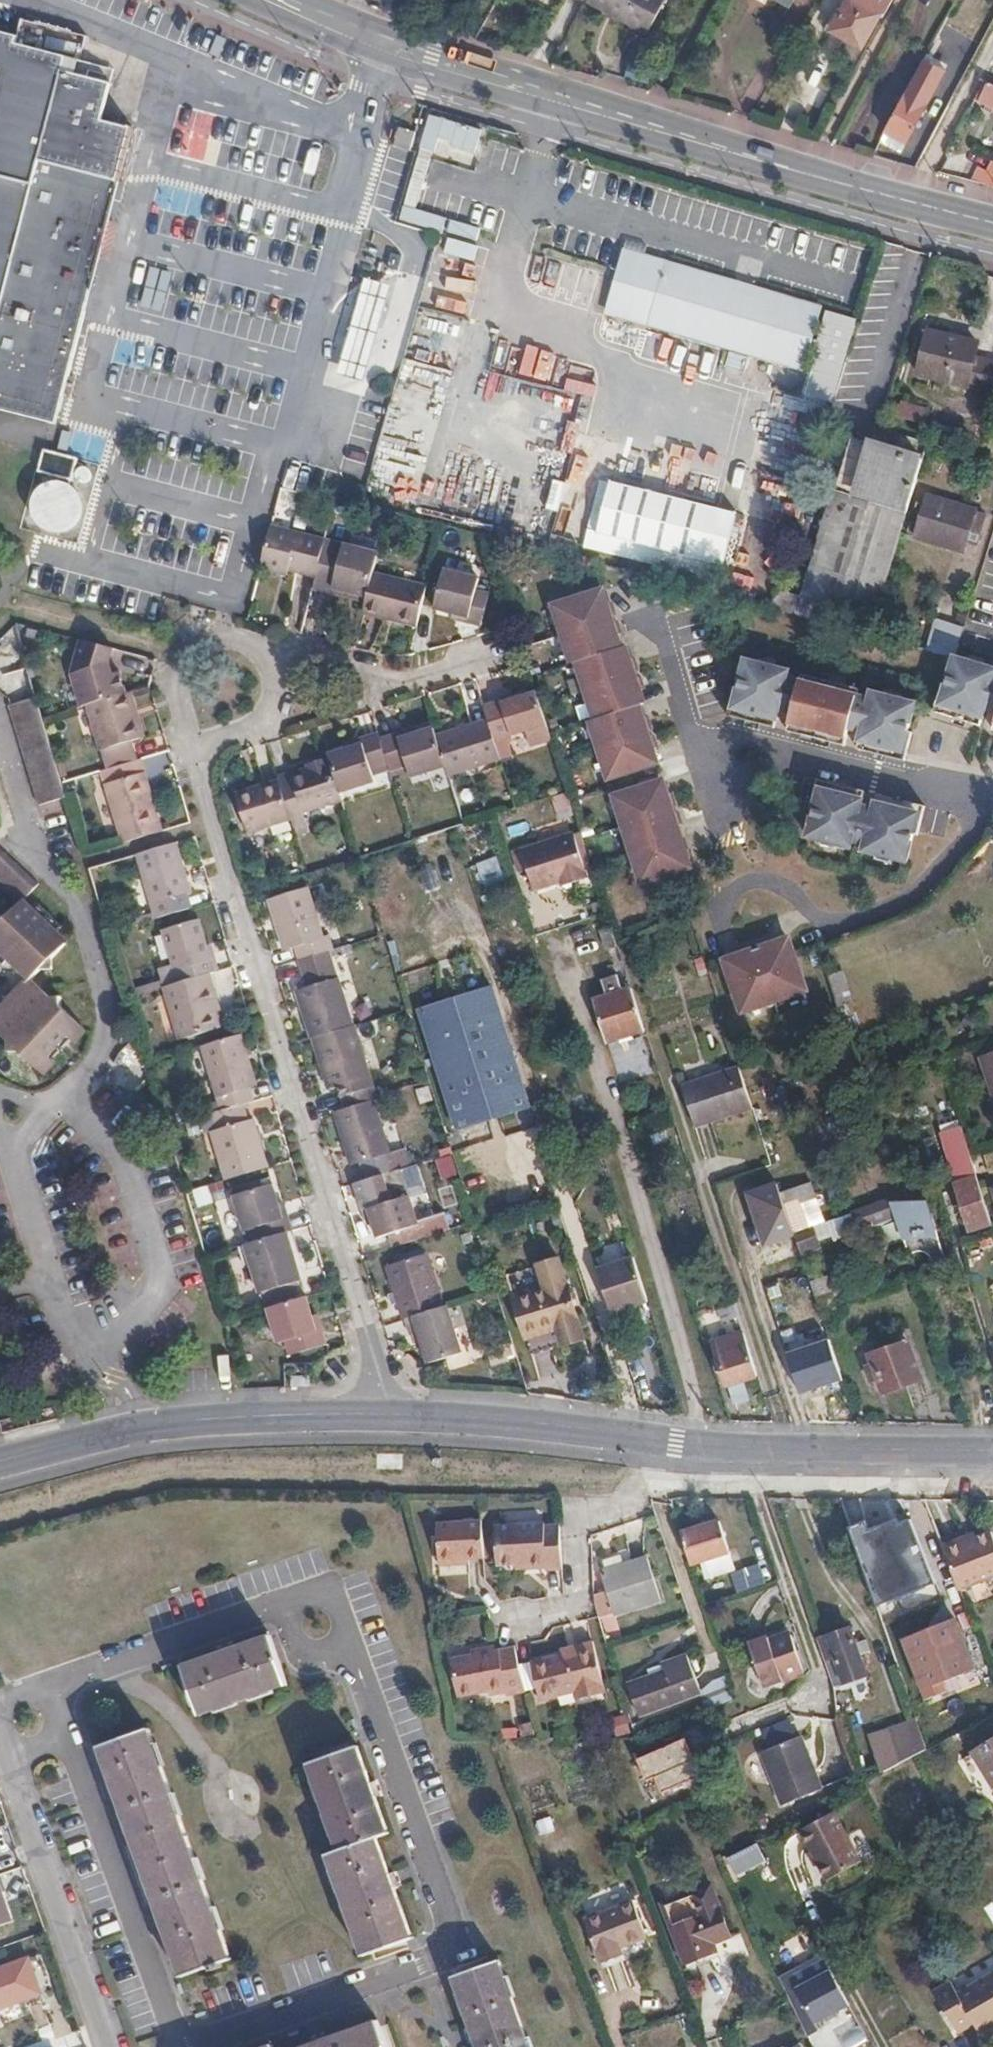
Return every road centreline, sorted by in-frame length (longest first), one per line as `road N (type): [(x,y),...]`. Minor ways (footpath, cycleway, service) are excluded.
road 1 (residential): [(393,1415),(193,747)]
road 2 (secondary): [(279,0),(460,75),(909,202)]
road 3 (tertiary): [(992,1452),(709,1448),(393,1415)]
road 4 (residential): [(988,803),(695,742),(656,622)]
road 5 (residential): [(66,1099),(109,1044),(78,908),(35,845),(0,740)]
road 6 (residential): [(988,803),(968,843),(917,897),(835,929),(778,884),(753,881),(731,893),(723,915),(728,938)]
road 7 (residential): [(105,1352),(161,1285),(125,1159),(66,1099)]
road 8 (tertiary): [(393,1415),(125,1429)]
road 9 (residential): [(487,648),(391,679),(275,659)]
road 10 (residential): [(193,747),(174,694),(188,655),(206,641),(250,643),(275,659)]
road 11 (residential): [(992,48),(909,202)]
road 12 (residential): [(48,1278),(10,1152),(39,1121)]
road 13 (residential): [(275,659),(282,693),(271,715),(193,747)]
road 14 (tertiary): [(125,1429),(0,1461)]

